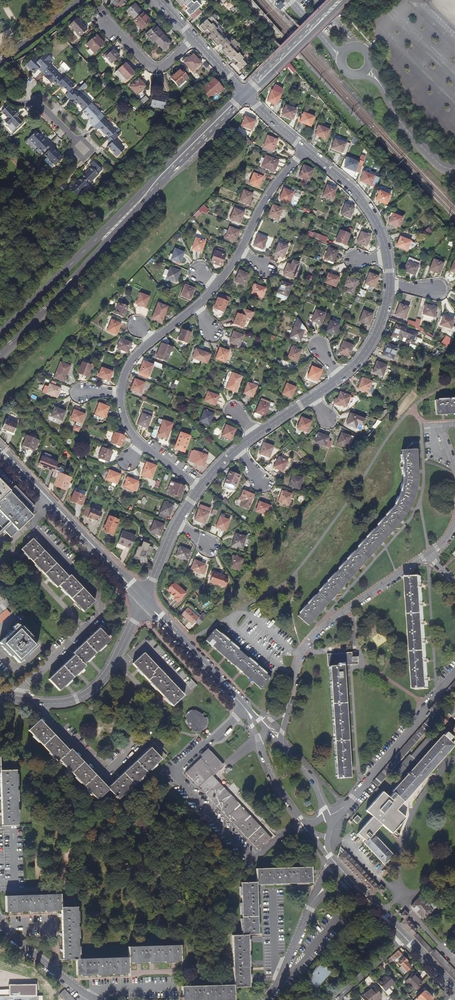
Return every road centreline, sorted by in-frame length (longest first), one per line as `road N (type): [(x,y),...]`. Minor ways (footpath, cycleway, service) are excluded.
road 1 (secondary): [(0,353),(249,98)]
road 2 (secondary): [(243,92),(0,336)]
road 3 (residential): [(286,711),(309,641),(427,556)]
road 4 (tertiary): [(0,449),(143,600)]
road 5 (residential): [(143,600),(104,682),(83,698),(56,704),(0,697)]
road 6 (residential): [(454,672),(420,721),(328,818)]
road 7 (tertiary): [(143,600),(247,710)]
road 8 (secondary): [(249,98),(347,0)]
road 9 (residential): [(303,150),(364,203),(387,256)]
road 10 (tertiary): [(454,169),(438,164),(399,122),(365,69)]
road 11 (residential): [(403,885),(412,824),(454,765)]
road 12 (secondary): [(336,0),(243,92)]
road 13 (unclassified): [(259,740),(326,852)]
road 14 (residential): [(194,37),(152,67),(101,12)]
road 15 (residential): [(95,999),(0,921)]
road 16 (residential): [(241,253),(275,183),(303,150)]

